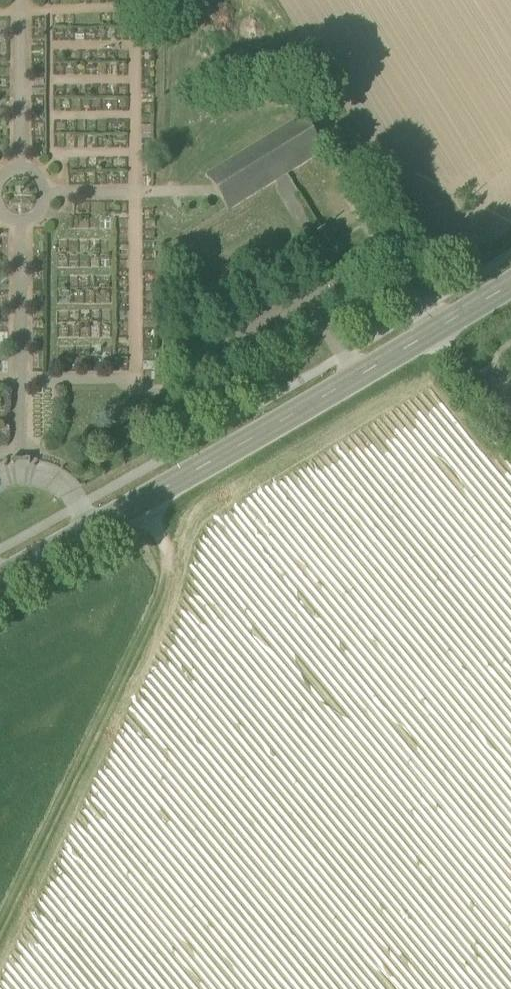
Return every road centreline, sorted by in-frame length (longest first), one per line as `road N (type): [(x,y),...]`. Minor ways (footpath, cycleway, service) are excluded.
road 1 (tertiary): [(0,578),(510,285)]
road 2 (track): [(140,502),(173,563),(0,944)]
road 3 (track): [(438,330),(307,105),(165,193)]

